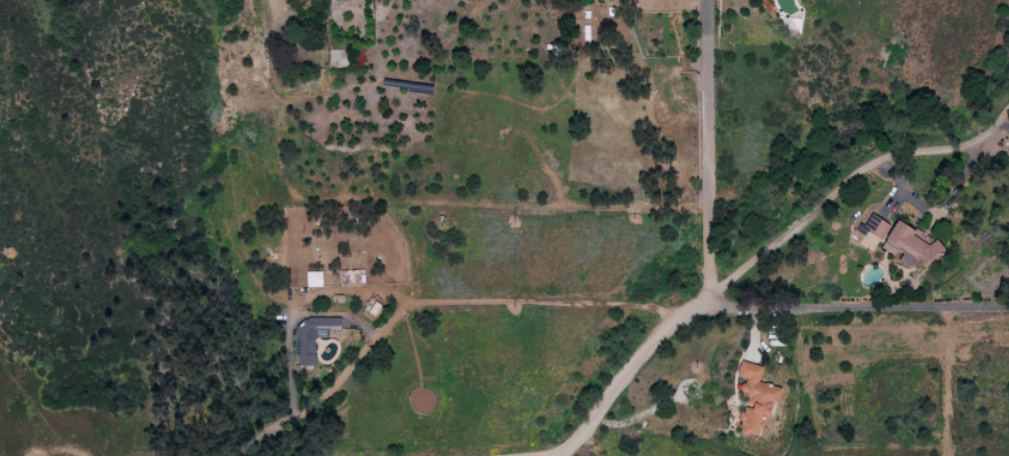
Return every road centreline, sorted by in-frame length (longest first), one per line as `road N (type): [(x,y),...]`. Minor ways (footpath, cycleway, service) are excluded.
road 1 (residential): [(529,455),(563,449),(628,370),(693,310),(1008,308)]

